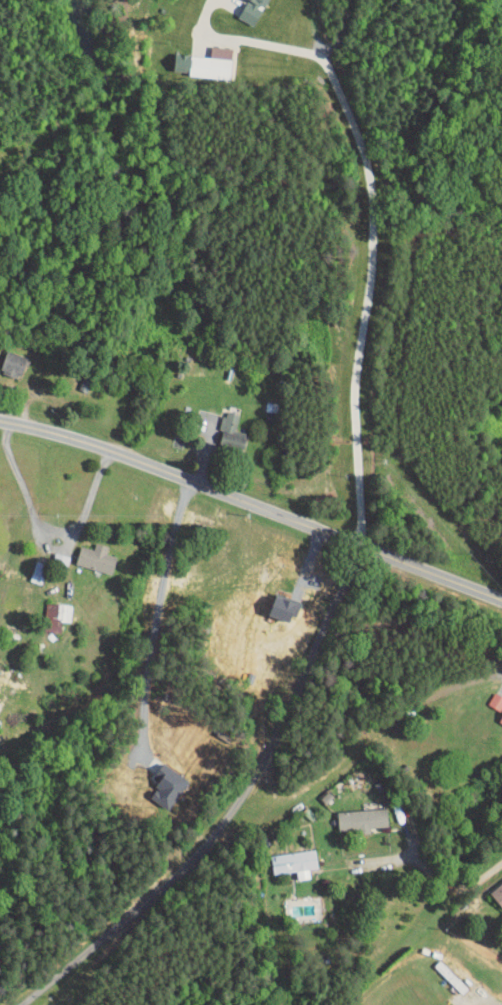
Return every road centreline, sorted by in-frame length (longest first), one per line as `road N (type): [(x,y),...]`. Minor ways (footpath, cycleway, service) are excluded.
road 1 (residential): [(501,600),(125,455),(0,420)]
road 2 (residential): [(501,872),(463,892),(438,887),(413,850),(406,816)]

